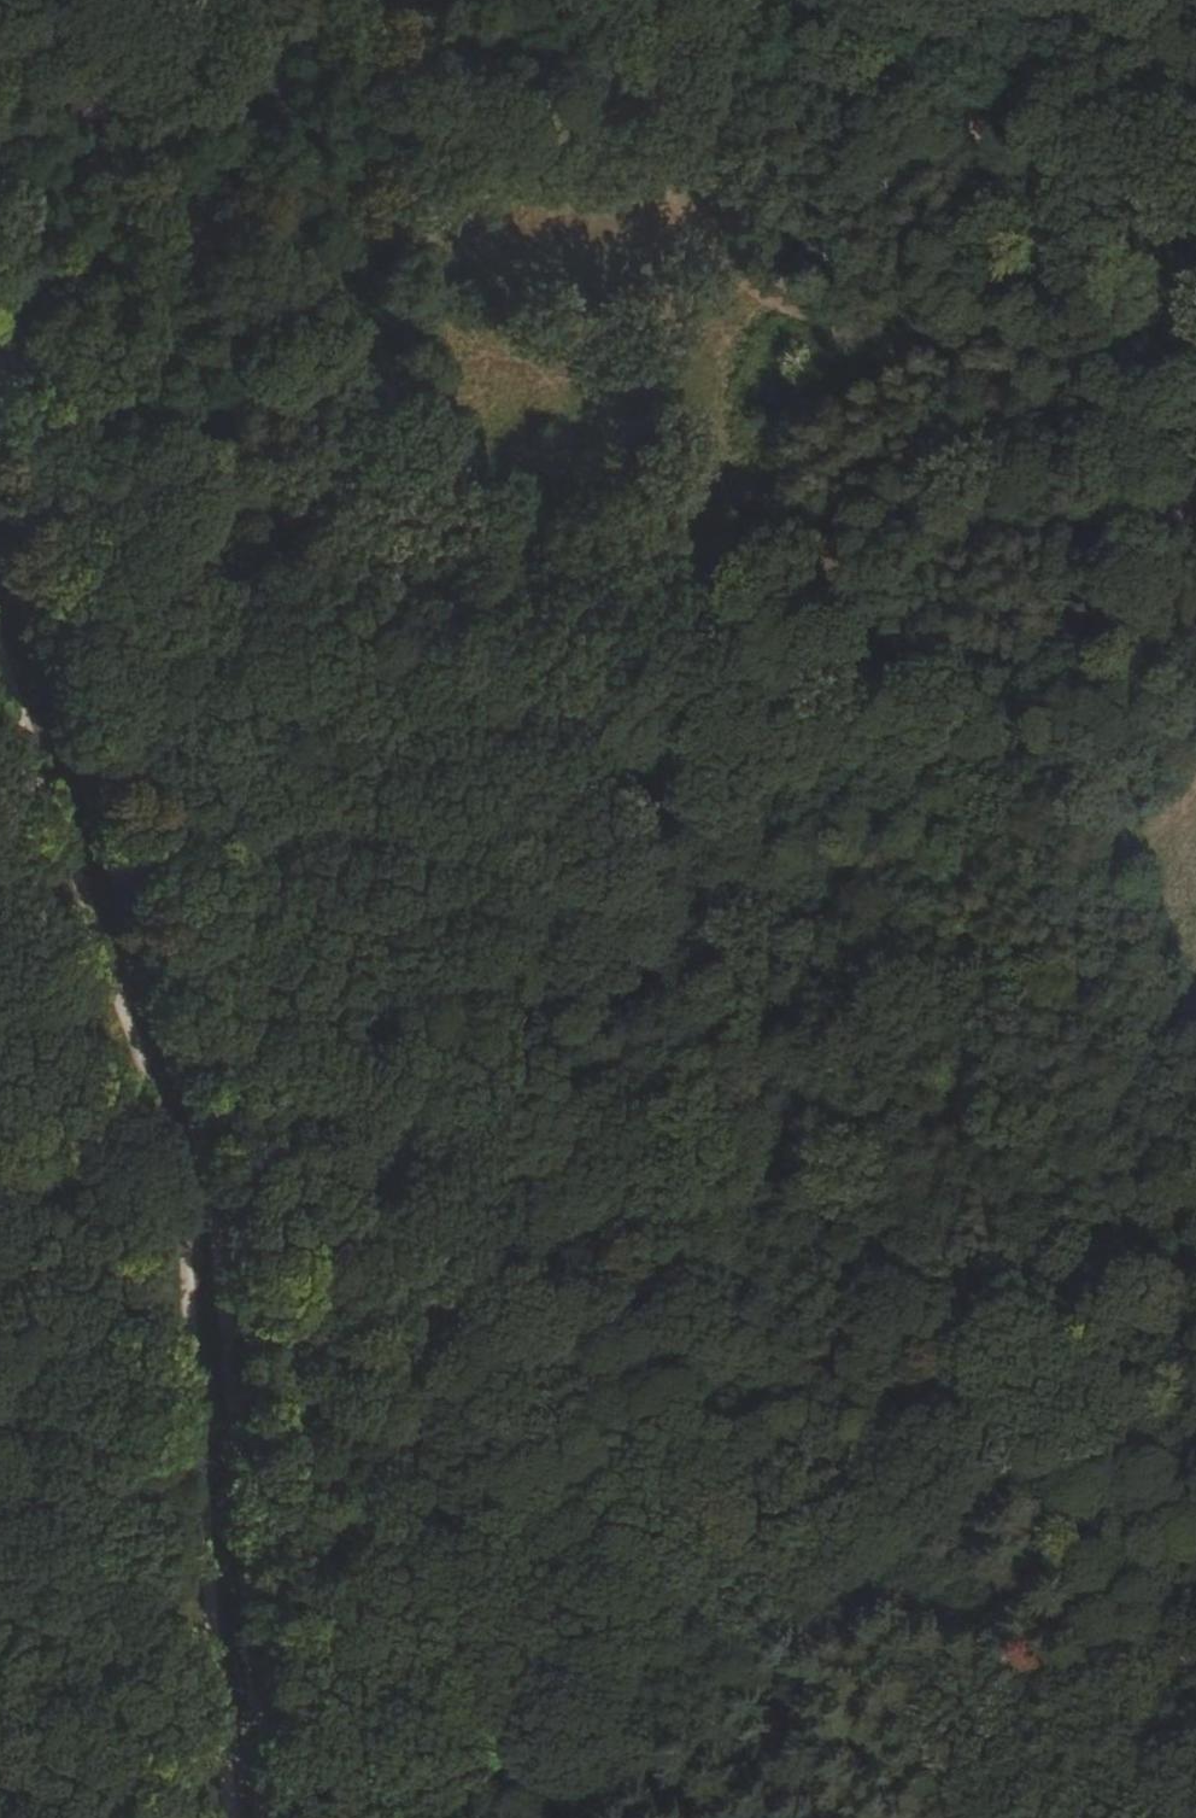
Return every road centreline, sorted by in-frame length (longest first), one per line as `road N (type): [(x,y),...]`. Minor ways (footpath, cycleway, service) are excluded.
road 1 (track): [(438,1817),(669,1639),(844,1485),(1195,1220)]
road 2 (track): [(0,335),(425,0)]
road 3 (track): [(840,0),(1195,319)]

